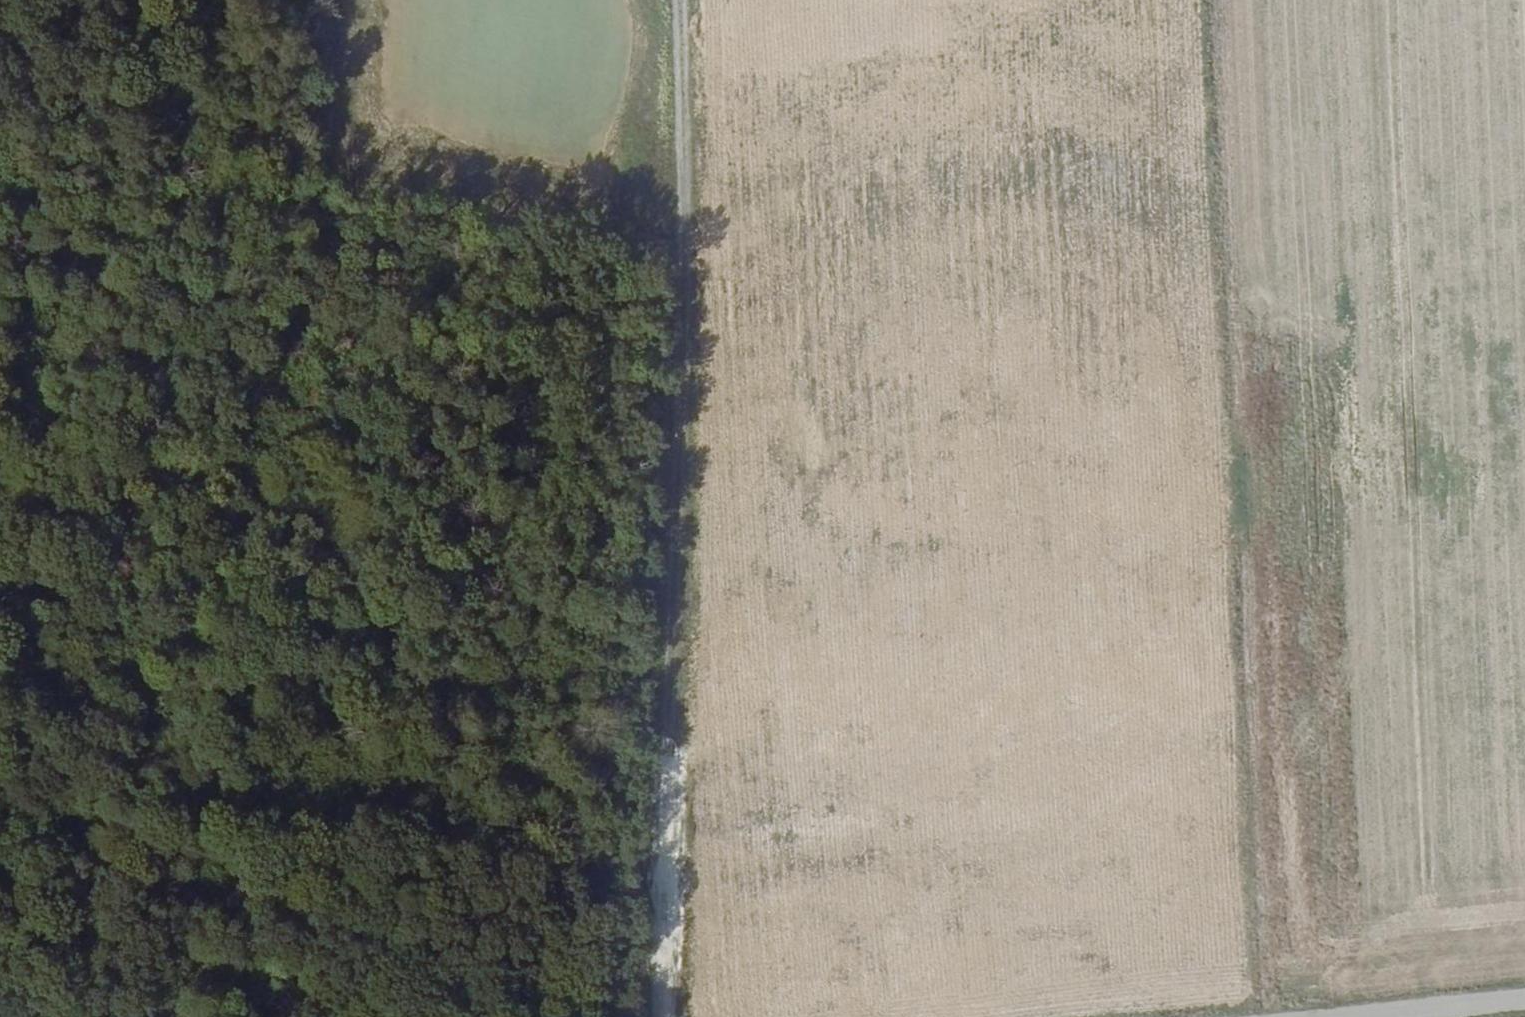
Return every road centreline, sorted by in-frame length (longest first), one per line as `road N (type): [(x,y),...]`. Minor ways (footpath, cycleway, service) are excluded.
road 1 (track): [(683,0),(691,280),(667,1016)]
road 2 (track): [(1363,1016),(1524,999)]

